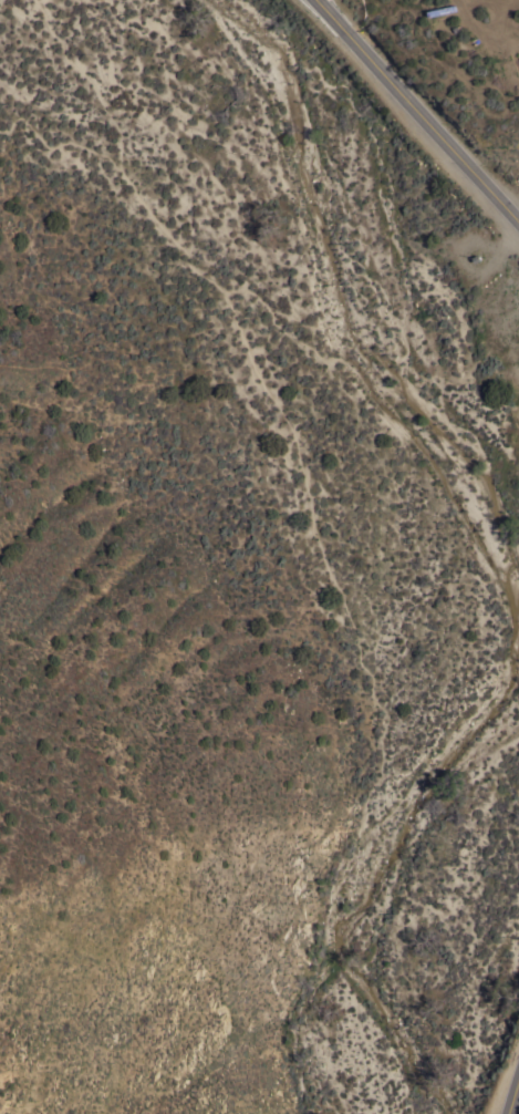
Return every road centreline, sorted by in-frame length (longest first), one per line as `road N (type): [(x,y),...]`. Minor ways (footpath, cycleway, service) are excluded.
road 1 (secondary): [(518,210),(315,0)]

